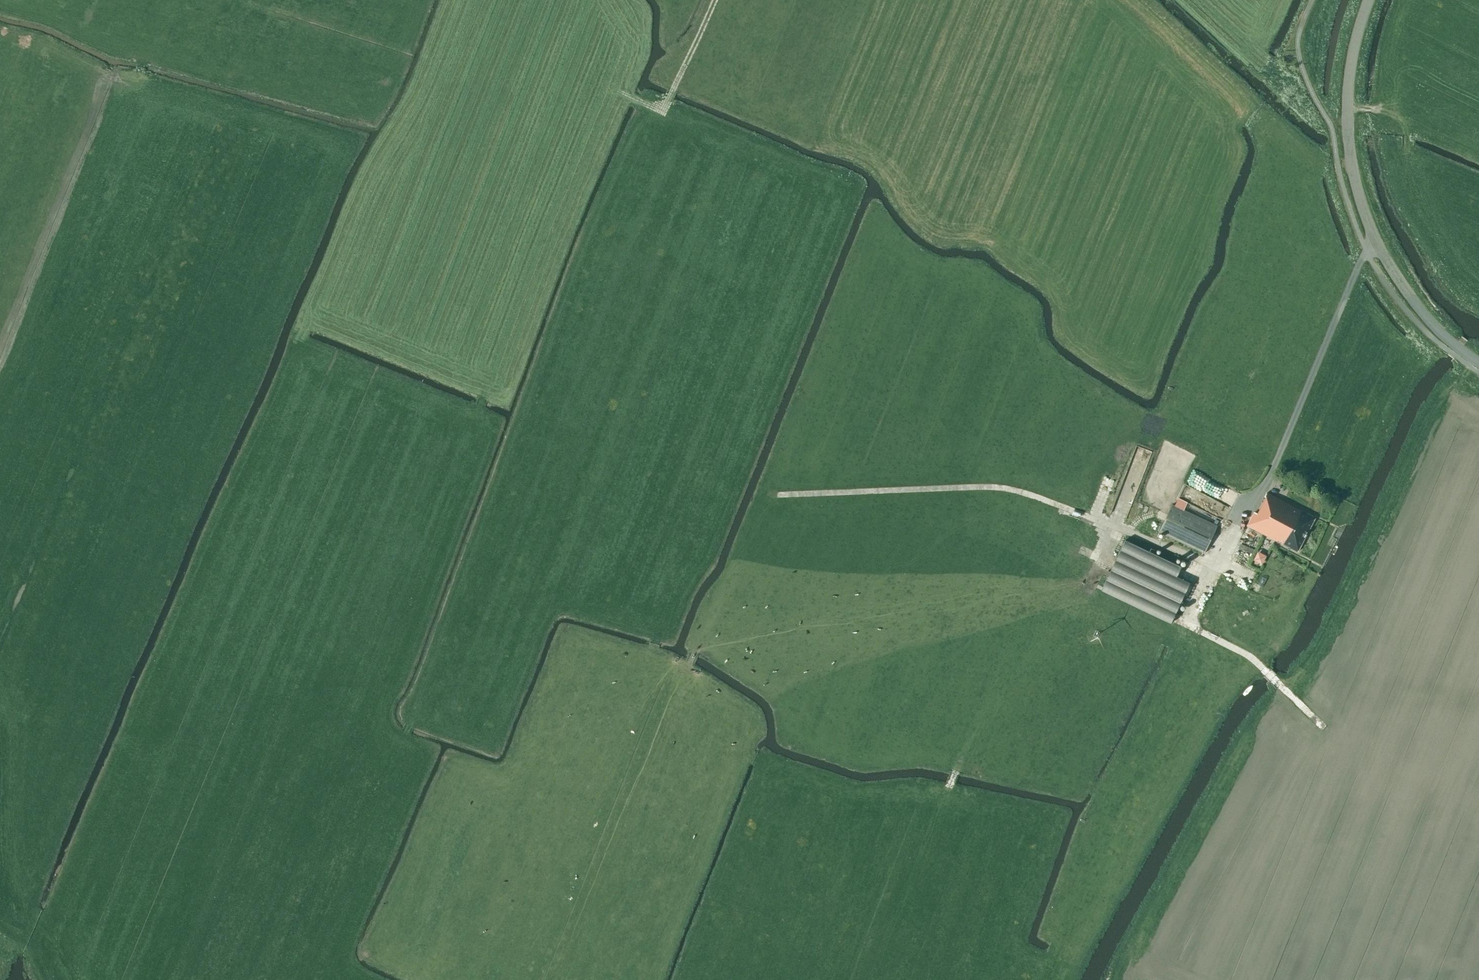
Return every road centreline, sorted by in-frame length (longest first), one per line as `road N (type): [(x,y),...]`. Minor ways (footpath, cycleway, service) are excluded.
road 1 (tertiary): [(1478,362),(1413,300),(1362,205),(1347,108),(1368,0)]
road 2 (track): [(713,0),(663,111),(619,92)]

